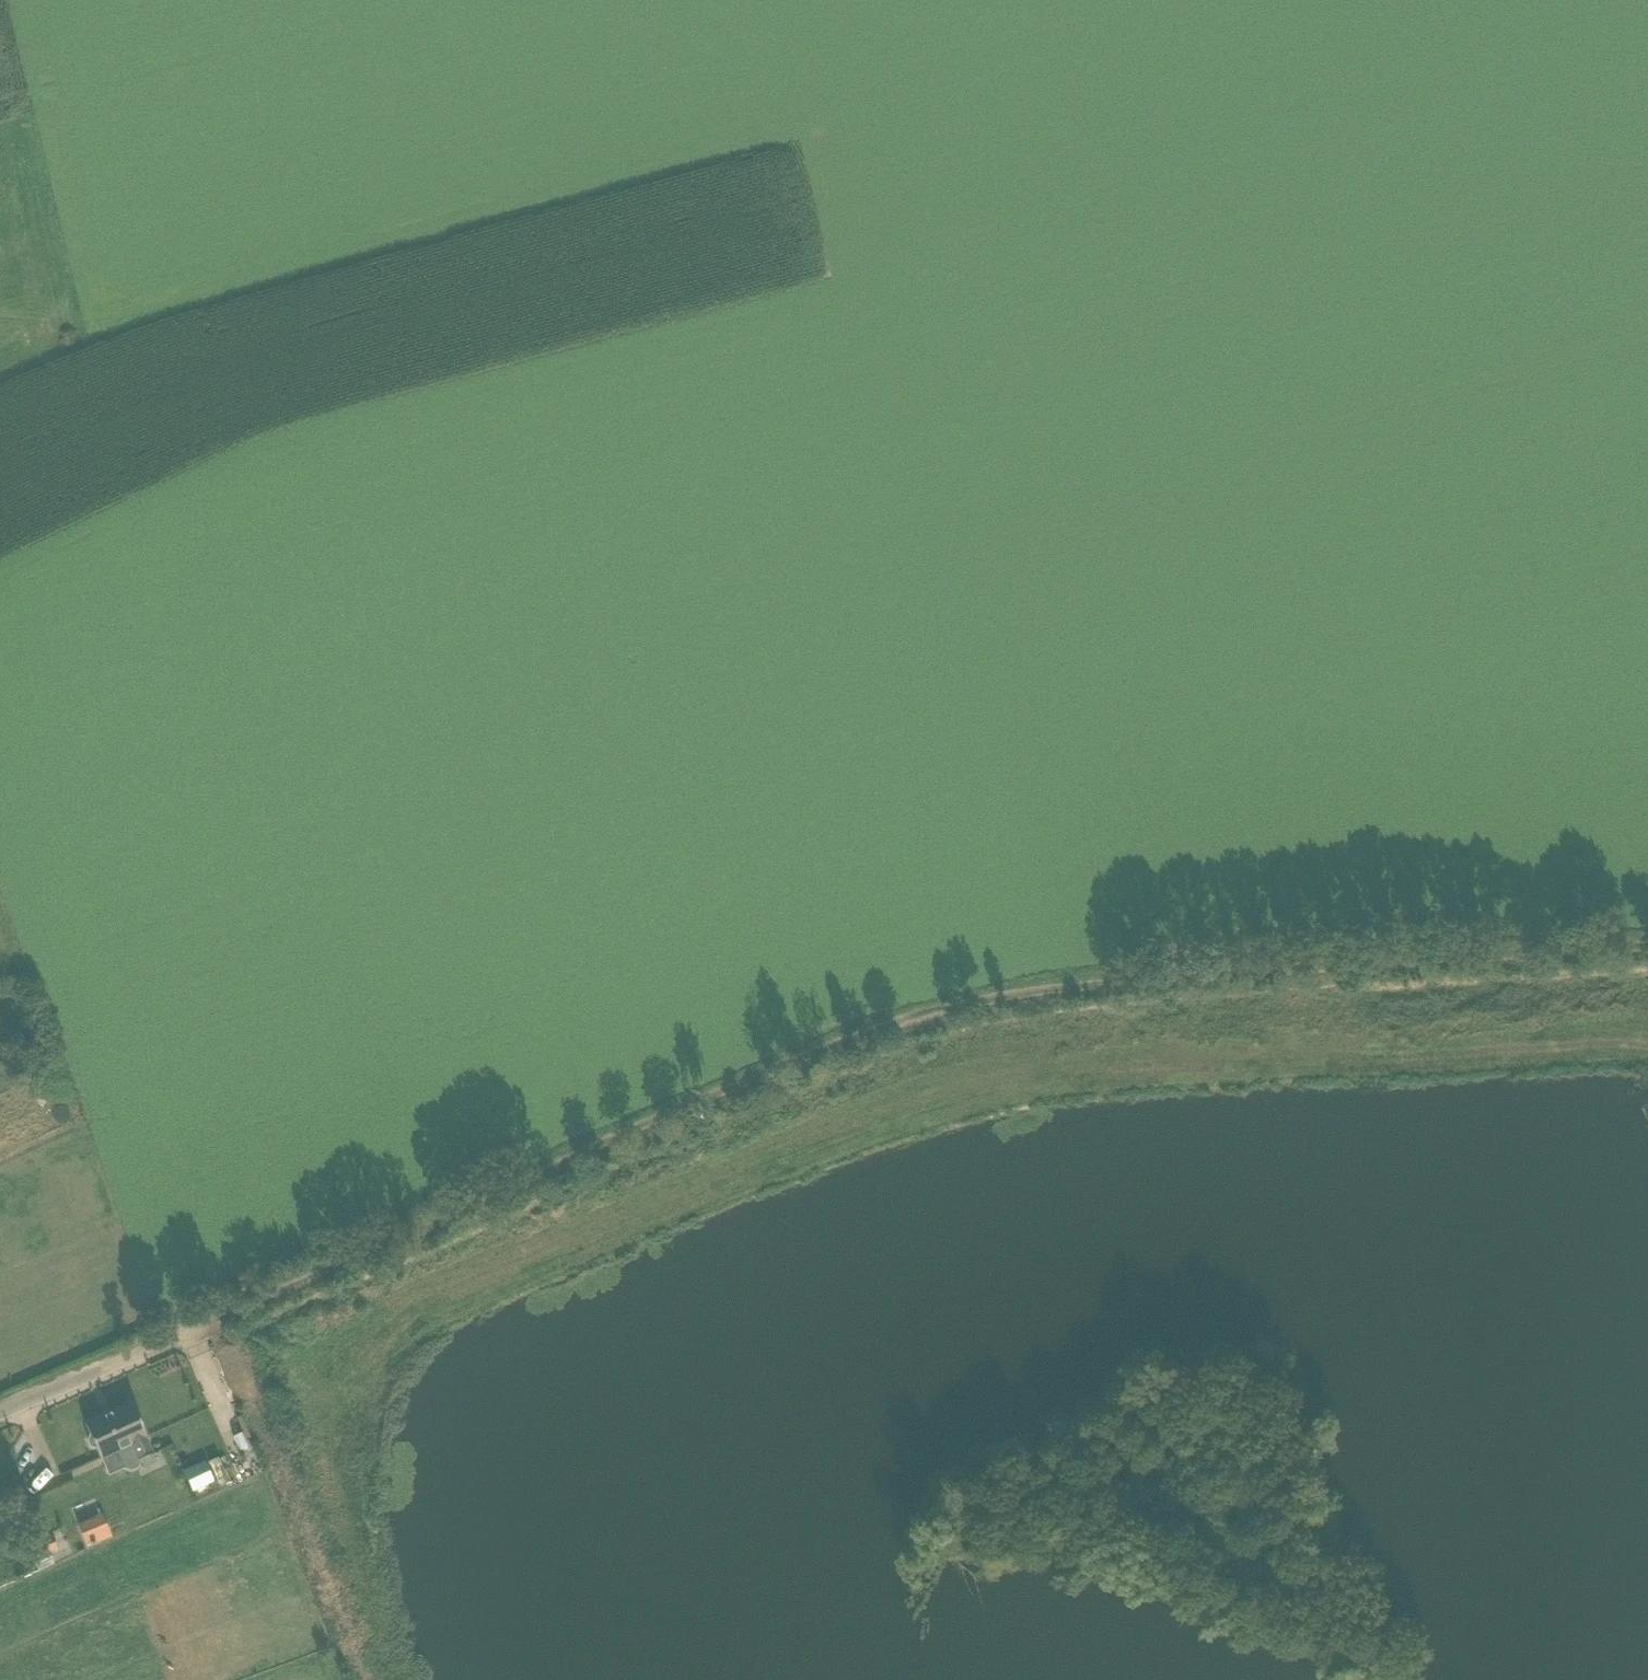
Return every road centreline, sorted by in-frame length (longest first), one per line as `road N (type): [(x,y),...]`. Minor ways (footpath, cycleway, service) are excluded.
road 1 (track): [(1647,947),(1104,986),(945,1011),(752,1080),(207,1325)]
road 2 (unclassified): [(0,1412),(207,1325)]

